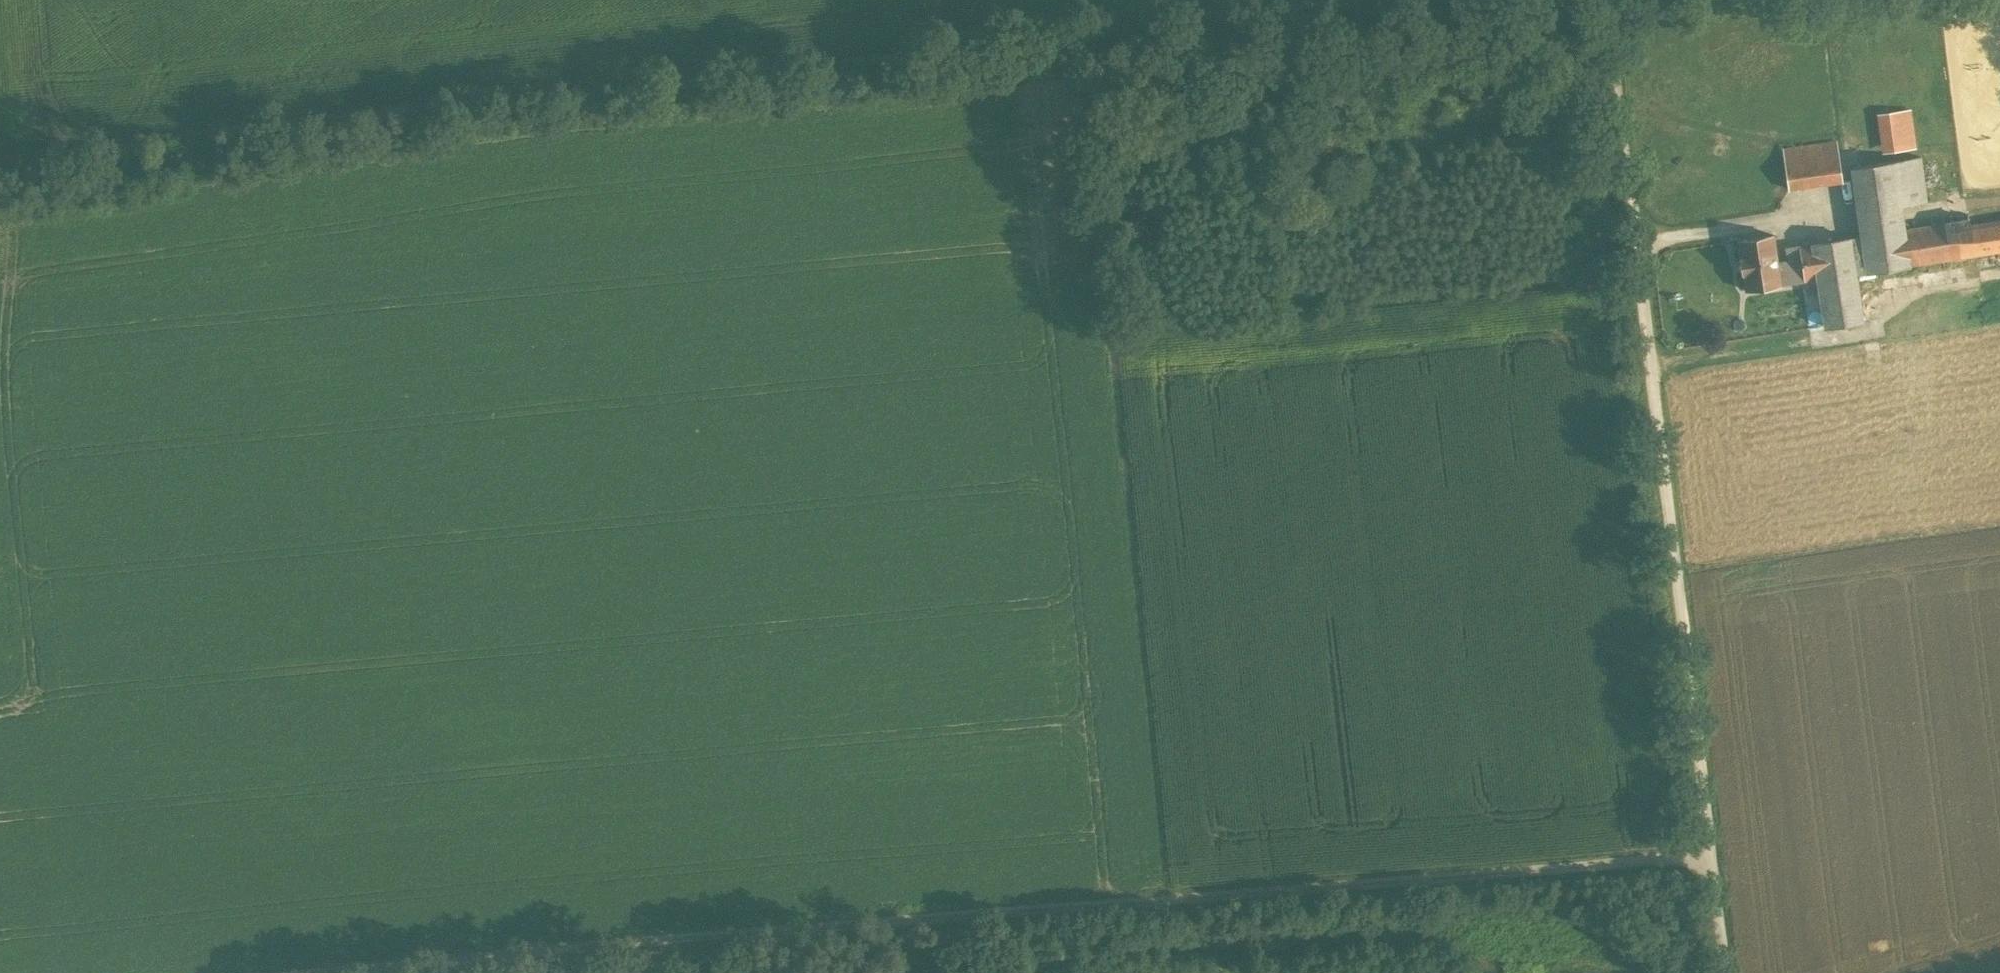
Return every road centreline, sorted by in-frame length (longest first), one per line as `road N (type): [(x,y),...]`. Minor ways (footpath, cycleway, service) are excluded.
road 1 (residential): [(1708,847),(1639,246),(1601,0)]
road 2 (unclassified): [(1708,847),(981,916)]
road 3 (track): [(338,972),(981,916)]
road 4 (residential): [(1724,972),(1708,847)]

